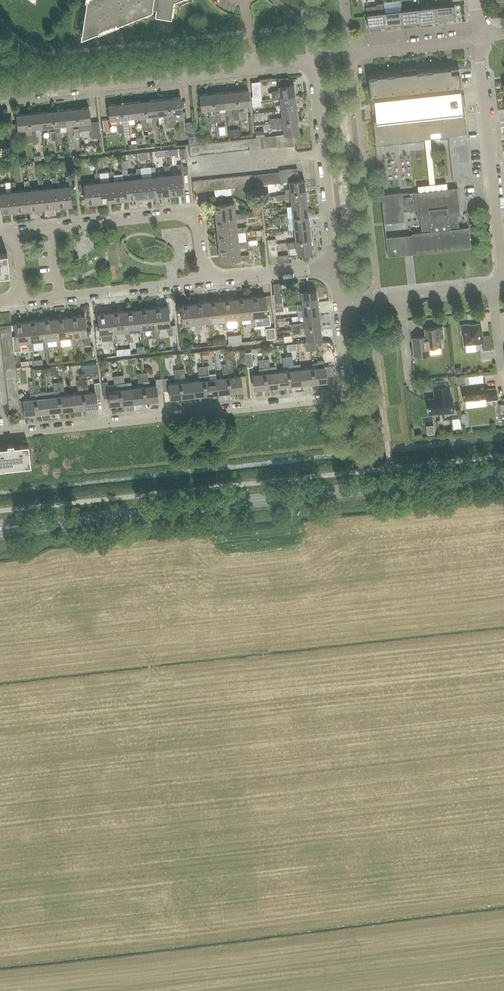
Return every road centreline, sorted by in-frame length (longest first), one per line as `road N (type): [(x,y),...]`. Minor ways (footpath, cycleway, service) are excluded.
road 1 (secondary): [(503,471),(0,525)]
road 2 (residential): [(342,391),(0,436)]
road 3 (unclassified): [(0,93),(308,58)]
road 4 (residential): [(503,284),(478,38)]
road 5 (residential): [(334,268),(308,58)]
road 6 (residential): [(203,282),(189,216),(53,228)]
road 7 (residential): [(23,303),(203,282)]
road 8 (residential): [(338,305),(503,284)]
road 9 (residential): [(203,282),(334,268)]
road 10 (unclassified): [(350,54),(478,38)]

